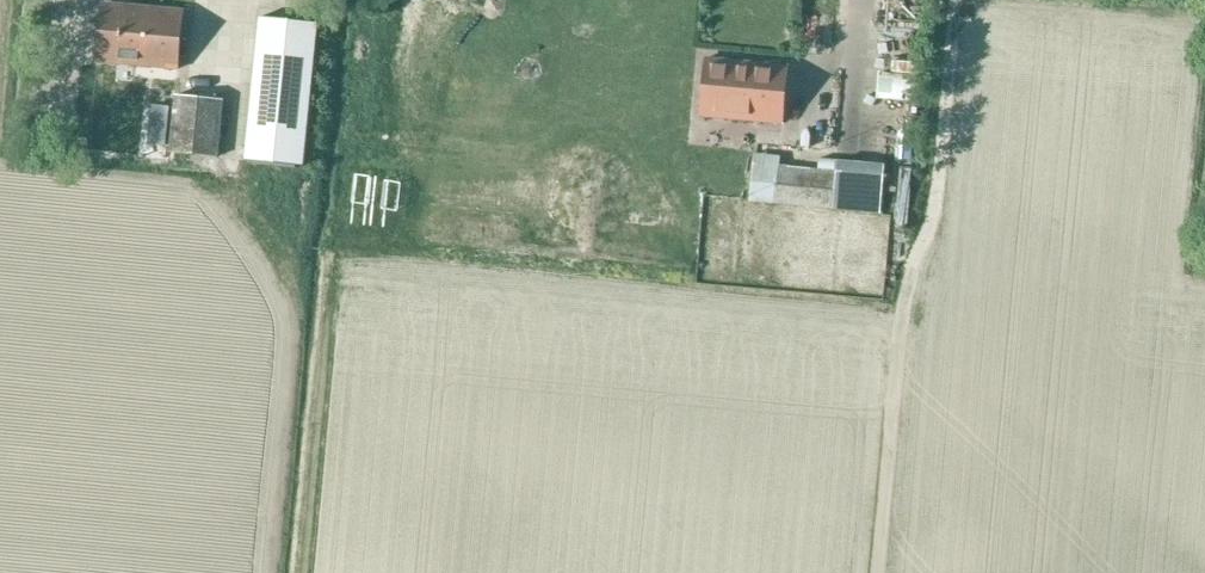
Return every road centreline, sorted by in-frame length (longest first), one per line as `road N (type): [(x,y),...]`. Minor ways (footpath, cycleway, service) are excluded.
road 1 (track): [(879,572),(911,269),(935,212),(957,0)]

